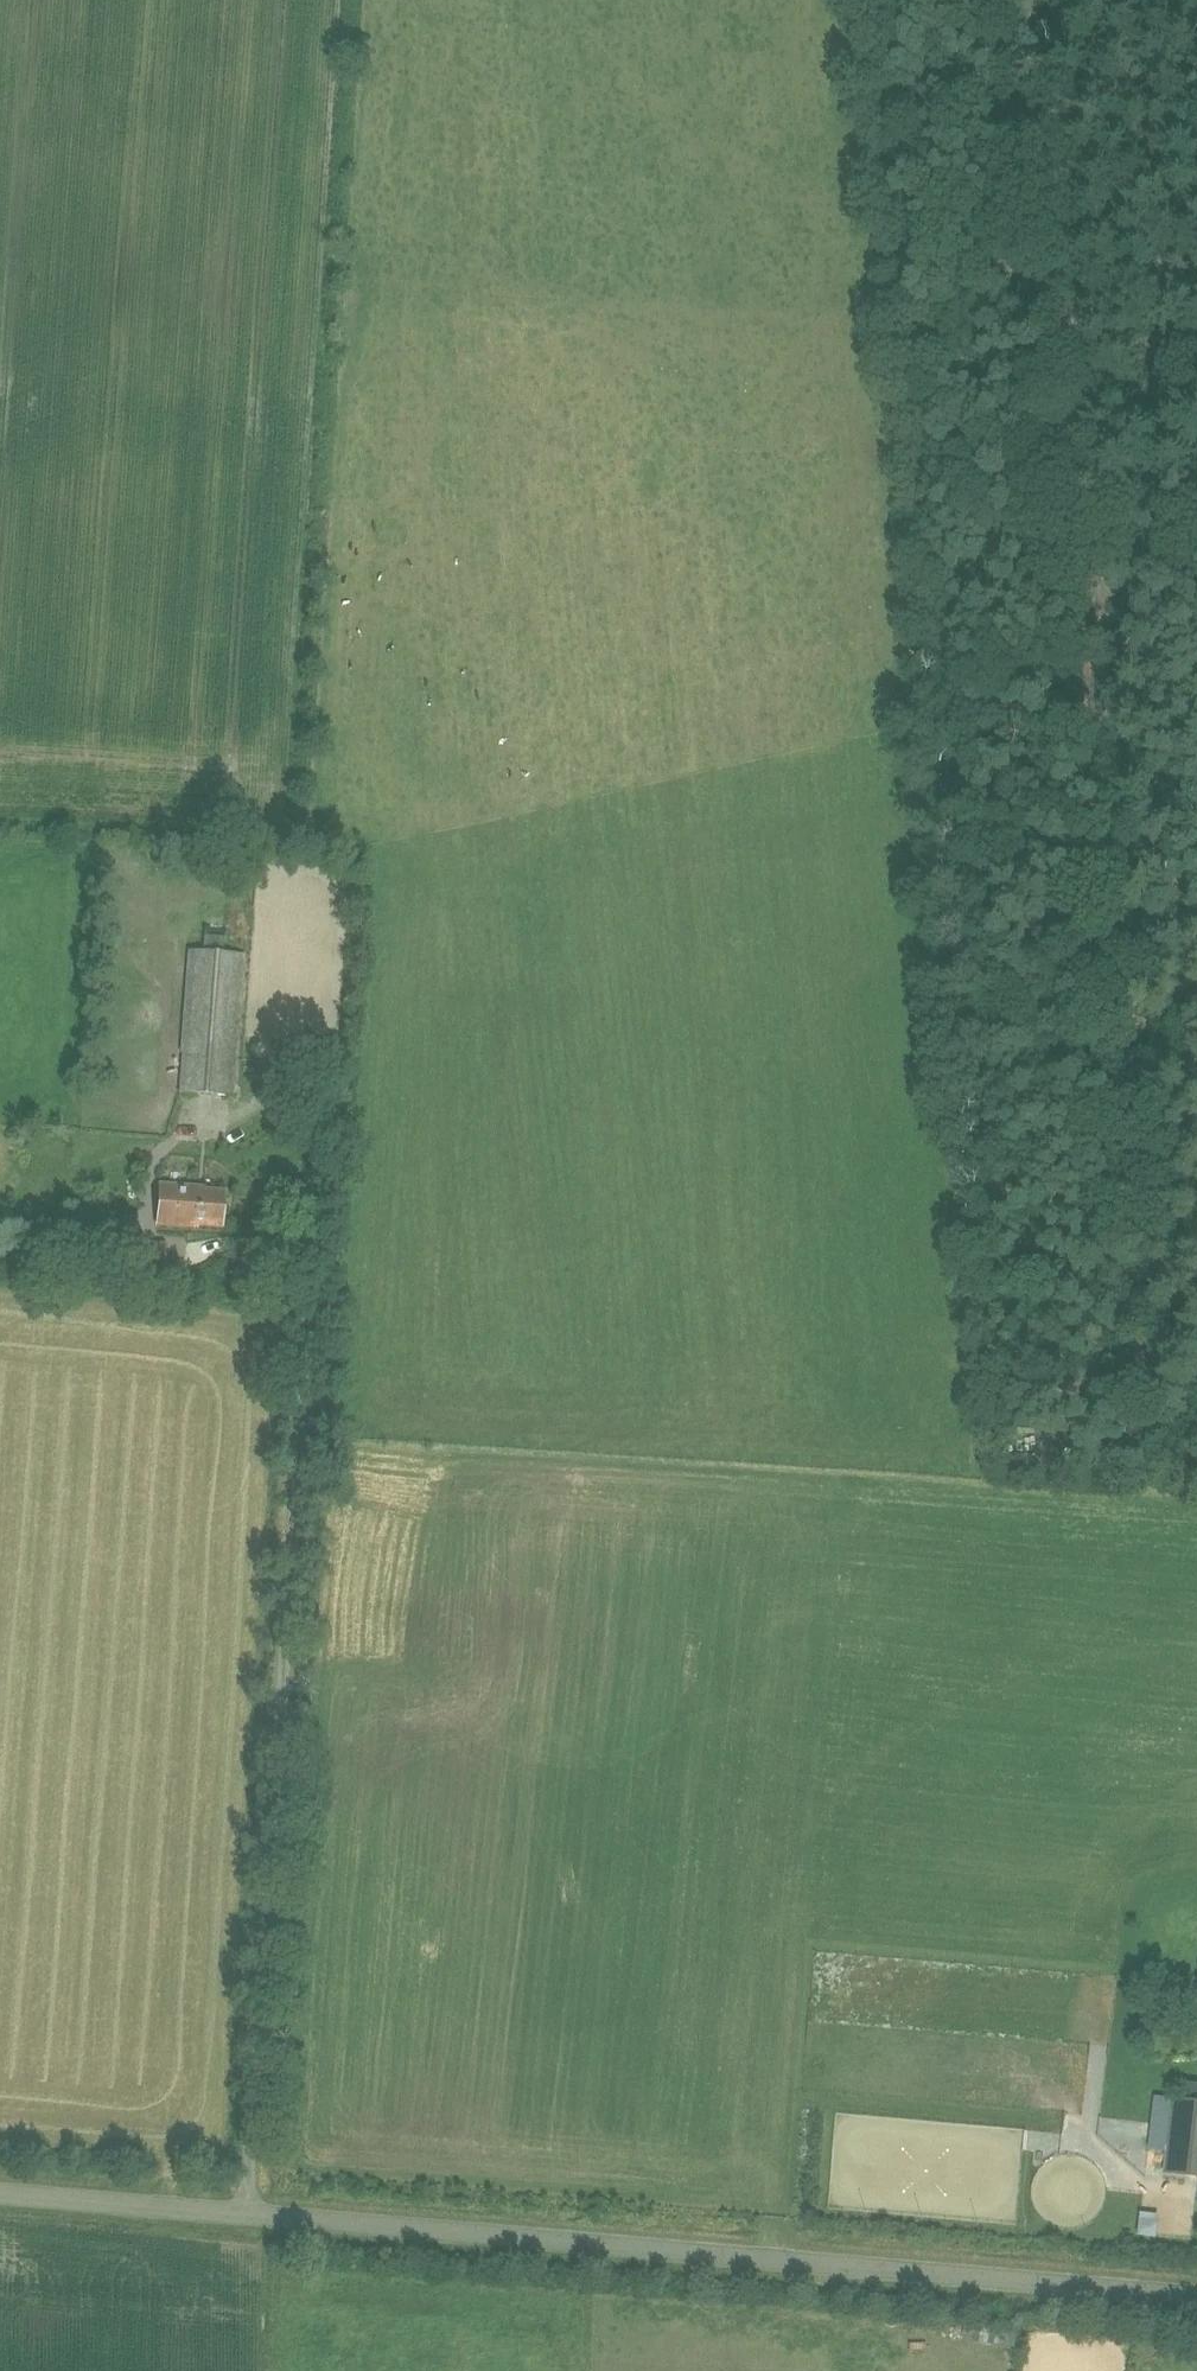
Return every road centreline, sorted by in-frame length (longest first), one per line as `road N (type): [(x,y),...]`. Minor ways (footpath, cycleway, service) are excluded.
road 1 (unclassified): [(0,2192),(1196,2296)]
road 2 (track): [(249,2217),(312,1307)]

